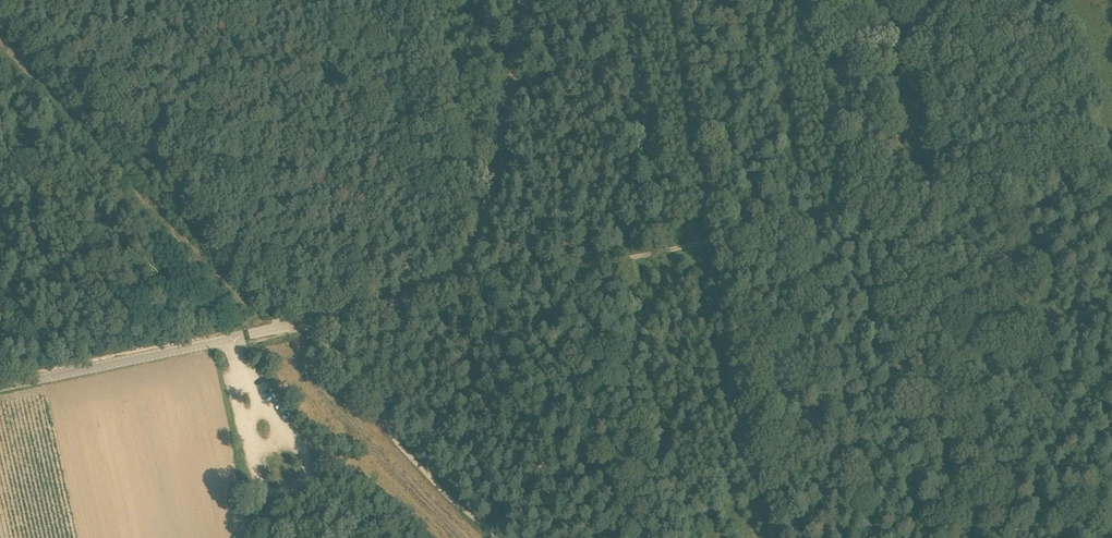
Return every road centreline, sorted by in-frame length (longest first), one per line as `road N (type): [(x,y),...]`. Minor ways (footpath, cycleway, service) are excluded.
road 1 (unclassified): [(40,379),(229,345),(443,287),(475,234),(525,0)]
road 2 (track): [(460,289),(810,220)]
road 3 (track): [(810,220),(881,537)]
road 4 (track): [(810,220),(1111,157)]
road 5 (track): [(427,0),(475,234)]

